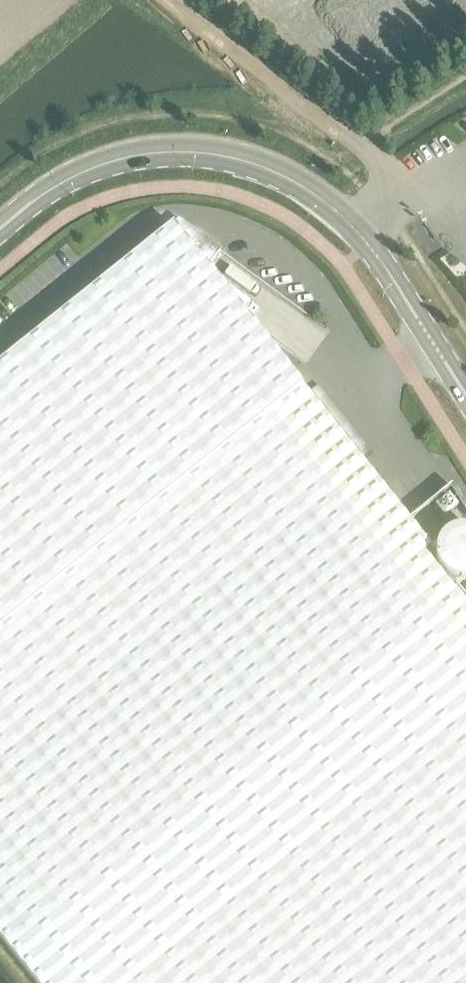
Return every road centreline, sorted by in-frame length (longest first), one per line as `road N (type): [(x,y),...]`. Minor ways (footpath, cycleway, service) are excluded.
road 1 (secondary): [(0,223),(52,179),(115,154),(185,148),(235,155),(333,207),(465,397)]

